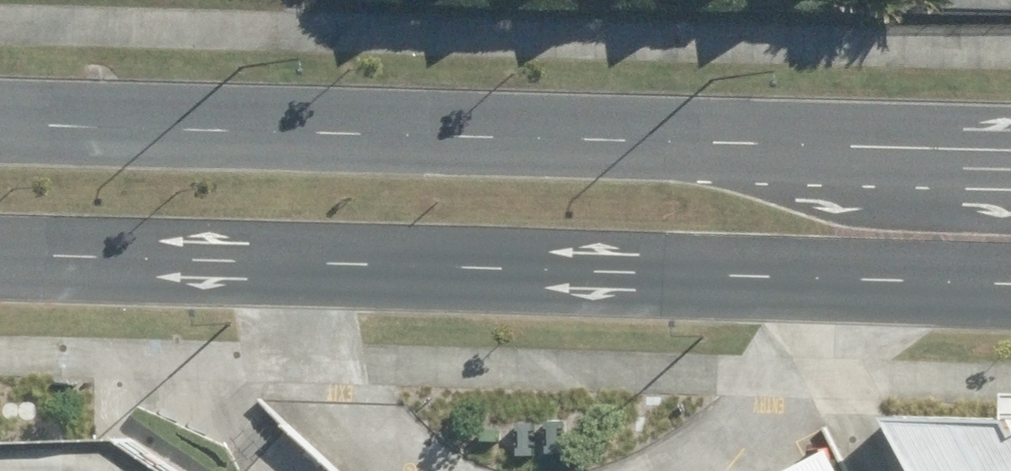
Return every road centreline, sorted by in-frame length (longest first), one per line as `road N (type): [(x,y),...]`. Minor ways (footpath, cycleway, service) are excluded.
road 1 (secondary): [(1010,282),(0,255)]
road 2 (secondary): [(0,115),(666,136)]
road 3 (secondary): [(666,136),(853,209),(1010,214)]
road 4 (secondary): [(666,136),(1010,143)]

